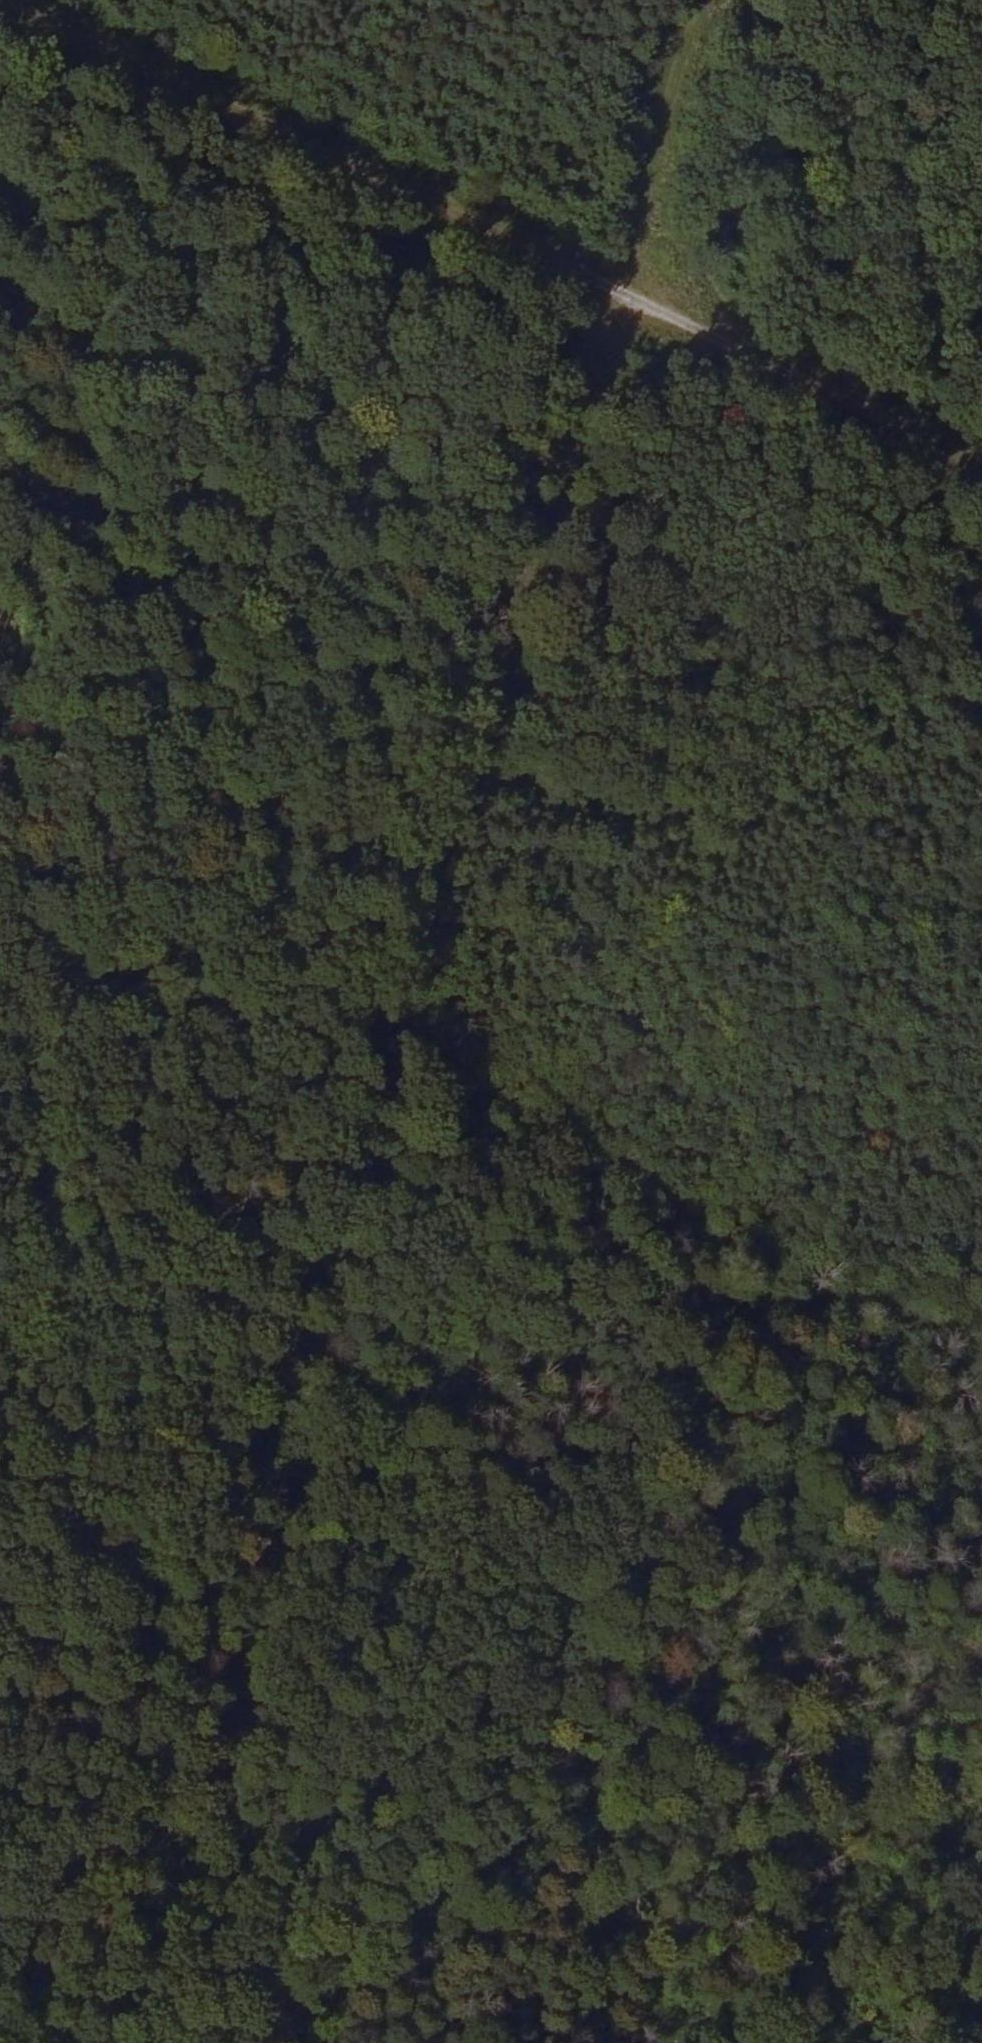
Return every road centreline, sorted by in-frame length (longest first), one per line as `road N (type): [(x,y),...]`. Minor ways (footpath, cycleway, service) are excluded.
road 1 (track): [(981,466),(7,0)]

